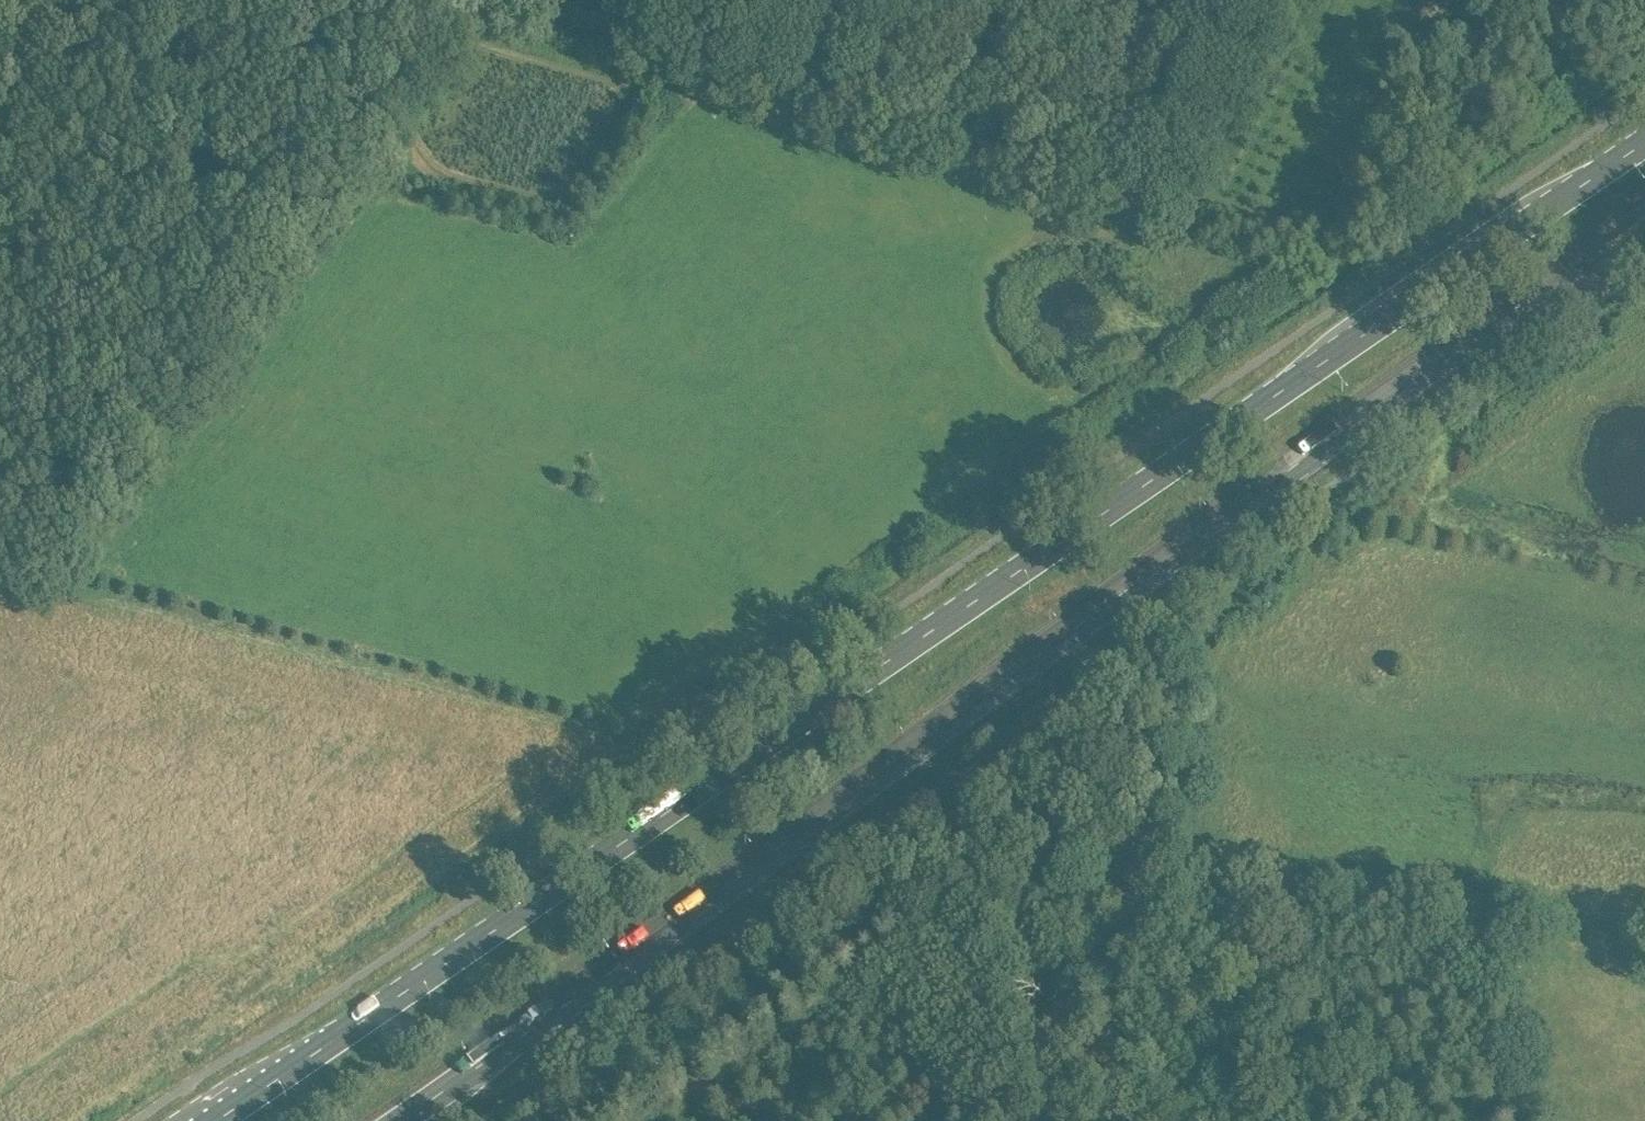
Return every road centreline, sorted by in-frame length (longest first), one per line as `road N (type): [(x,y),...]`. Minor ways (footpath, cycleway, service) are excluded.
road 1 (primary): [(1644,135),(1097,493),(602,857),(214,1120)]
road 2 (primary): [(399,1120),(1644,222)]

